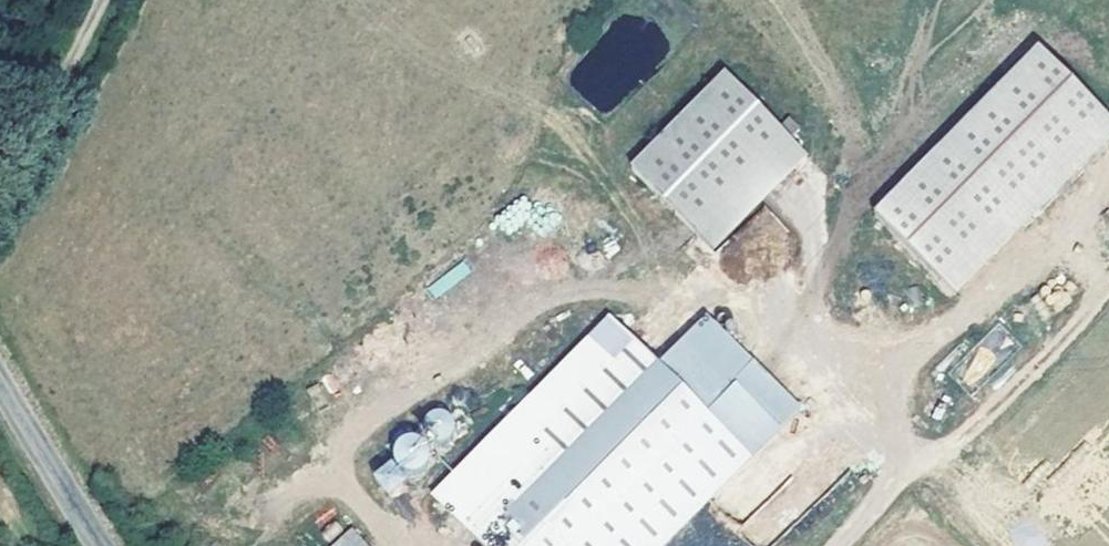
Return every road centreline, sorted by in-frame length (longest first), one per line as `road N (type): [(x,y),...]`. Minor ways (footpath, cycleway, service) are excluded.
road 1 (tertiary): [(106,545),(0,379)]
road 2 (track): [(0,135),(76,0)]

